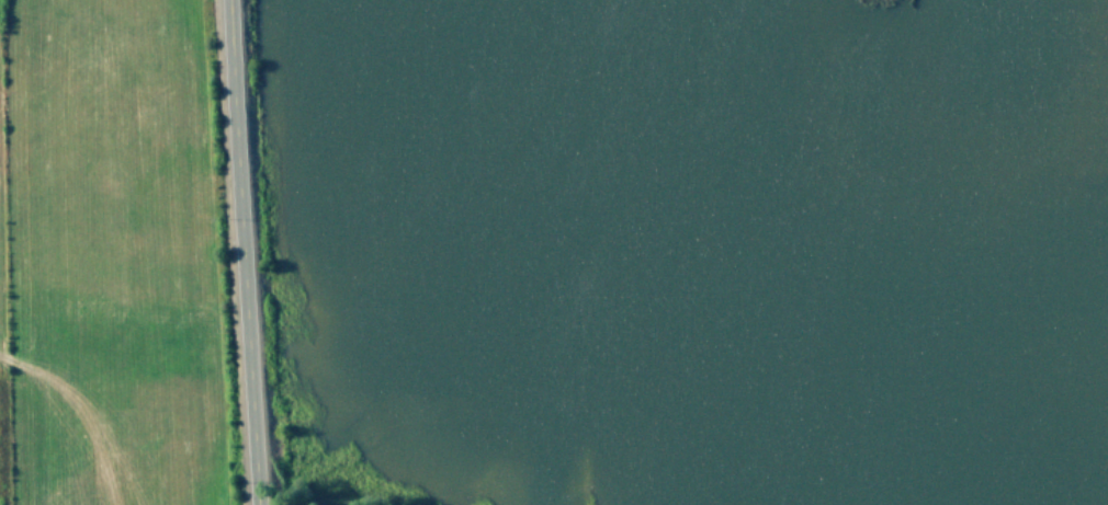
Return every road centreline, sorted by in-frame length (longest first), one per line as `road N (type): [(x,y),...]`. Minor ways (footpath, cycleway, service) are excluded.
road 1 (tertiary): [(255,504),(227,0)]

